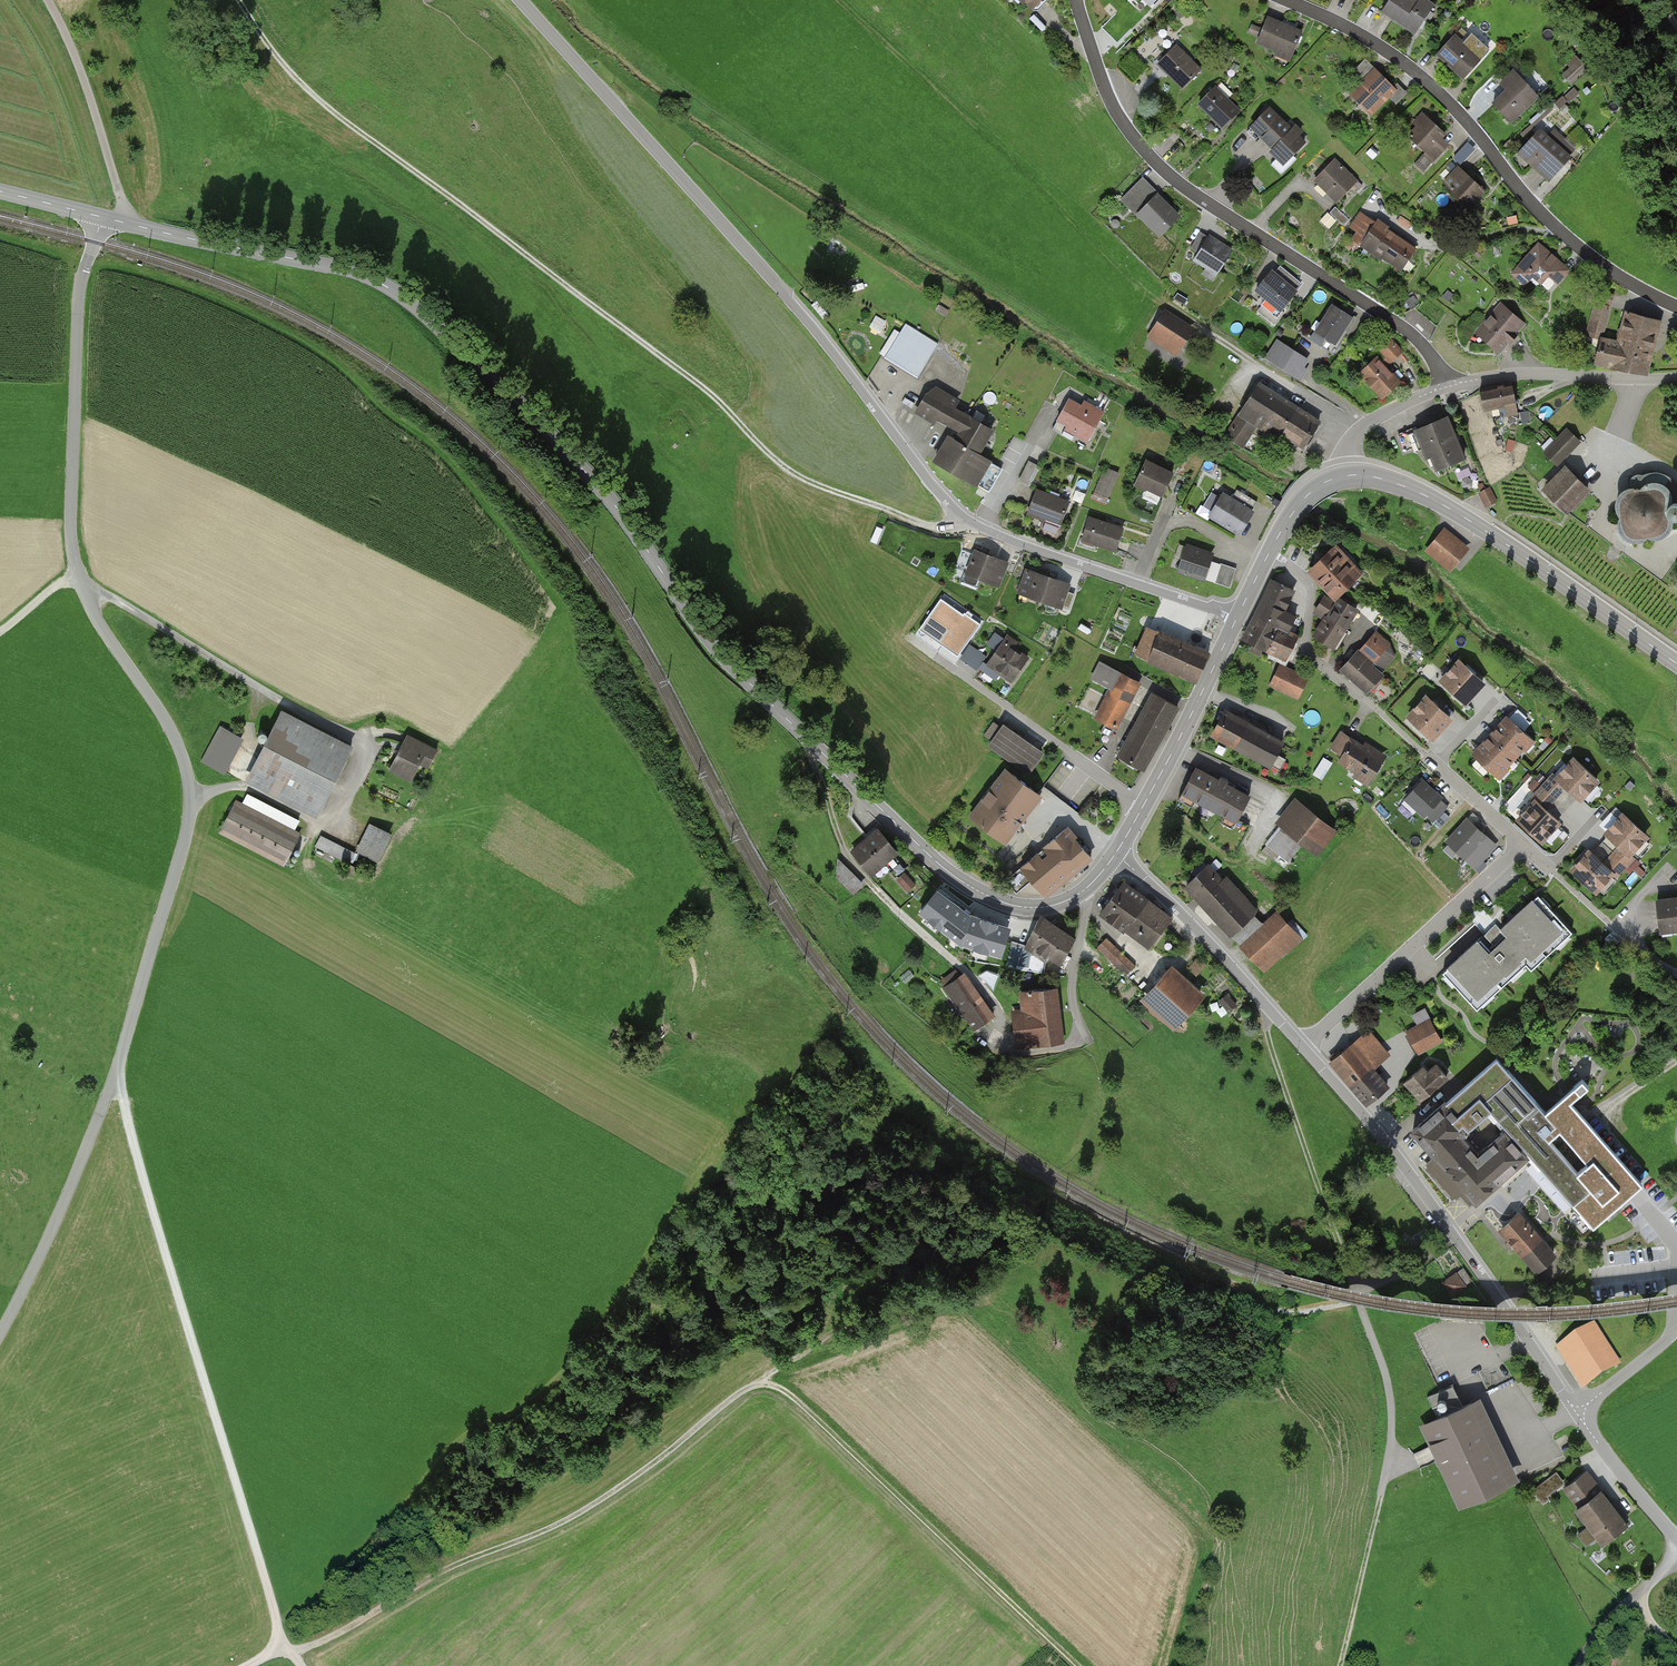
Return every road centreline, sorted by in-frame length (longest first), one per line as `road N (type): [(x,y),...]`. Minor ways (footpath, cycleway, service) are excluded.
road 1 (tertiary): [(1081,893),(1047,907),(1004,903),(933,860),(719,652),(576,461),(400,294),(352,271),(102,217)]
road 2 (unclassified): [(0,1336),(30,1284),(118,1074),(192,807),(188,771),(158,704),(94,614),(77,574),(79,293),(102,217)]
road 3 (track): [(964,517),(955,528),(927,526),(783,465),(696,382),(311,92),(238,0)]
road 4 (unclassified): [(521,0),(754,258),(964,517)]
road 5 (track): [(118,1074),(282,1647)]
road 6 (residential): [(1446,383),(1414,335),(1213,207),(1143,150),(1113,108),(1077,0)]
road 7 (track): [(291,1652),(436,1573),(550,1528),(759,1383)]
road 8 (residential): [(1286,0),(1395,56),(1465,117),(1569,239),(1676,308)]
road 9 (track): [(838,0),(1172,311)]
road 10 (track): [(759,1383),(795,1398),(1079,1665)]
road 11 (tertiary): [(1676,664),(1453,511),(1402,486),(1349,476)]
road 12 (track): [(1343,1665),(1394,1422),(1390,1385),(1357,1300)]
road 13 (unclassified): [(1379,1132),(1580,1411)]
road 14 (track): [(1357,1300),(1262,1000)]
road 15 (residential): [(1303,1047),(1523,844)]
road 16 (residential): [(964,517),(1015,542),(1237,617)]
road 17 (residential): [(1115,854),(1167,898),(1303,1047)]
road 18 (track): [(47,0),(98,115),(124,222)]
road 19 (residential): [(1143,805),(954,670)]
road 20 (residential): [(1676,378),(1512,374),(1446,383)]
road 21 (residential): [(1172,311),(1360,430)]
road 22 (track): [(759,1383),(943,1272)]
road 23 (tertiary): [(1237,617),(1143,805)]
road 24 (residential): [(1375,708),(1309,654),(1311,585),(1268,554)]
road 25 (unclassified): [(1580,1411),(1676,1544)]
road 26 (residential): [(1081,893),(1086,912),(1073,992),(1091,1039)]
road 27 (unclassified): [(1676,1560),(1594,1637),(1580,1665)]
road 28 (residential): [(1523,844),(1425,754)]
road 29 (residential): [(1580,1411),(1676,1331)]

